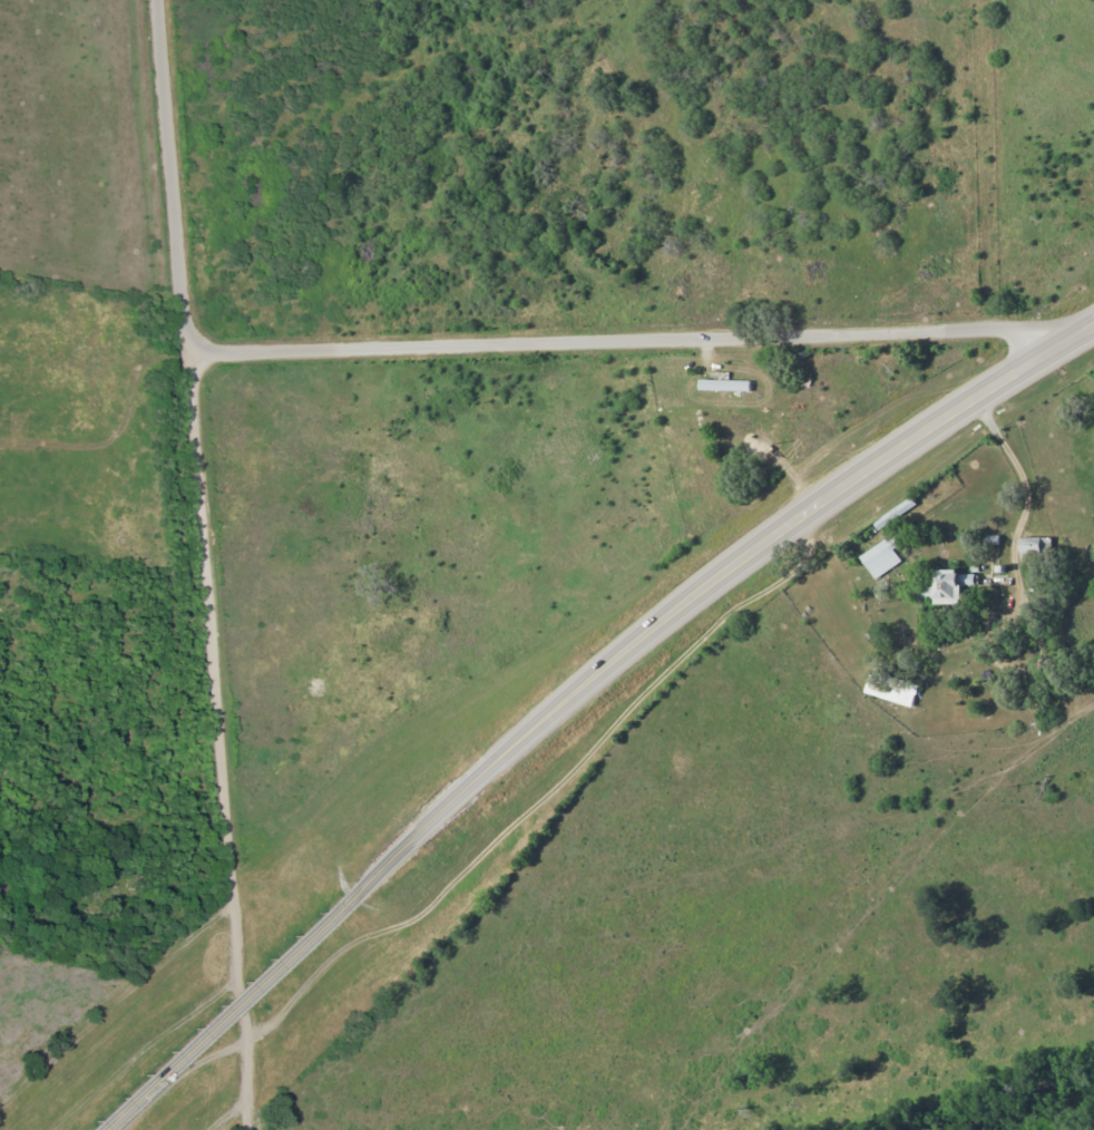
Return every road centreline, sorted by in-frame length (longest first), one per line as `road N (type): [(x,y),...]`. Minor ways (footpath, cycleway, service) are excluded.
road 1 (residential): [(836,488),(634,495),(566,510),(313,764),(320,873),(360,953),(404,1004),(448,1032),(511,1033),(801,713),(821,650),(836,488)]
road 2 (residential): [(241,957),(161,0)]
road 3 (primary): [(356,899),(709,582),(938,418),(1093,330)]
road 4 (residential): [(194,351),(1093,317)]
road 5 (residential): [(0,1015),(197,846),(313,764)]
road 6 (primary): [(104,1129),(356,899)]
road 7 (residential): [(411,1129),(511,1033)]

